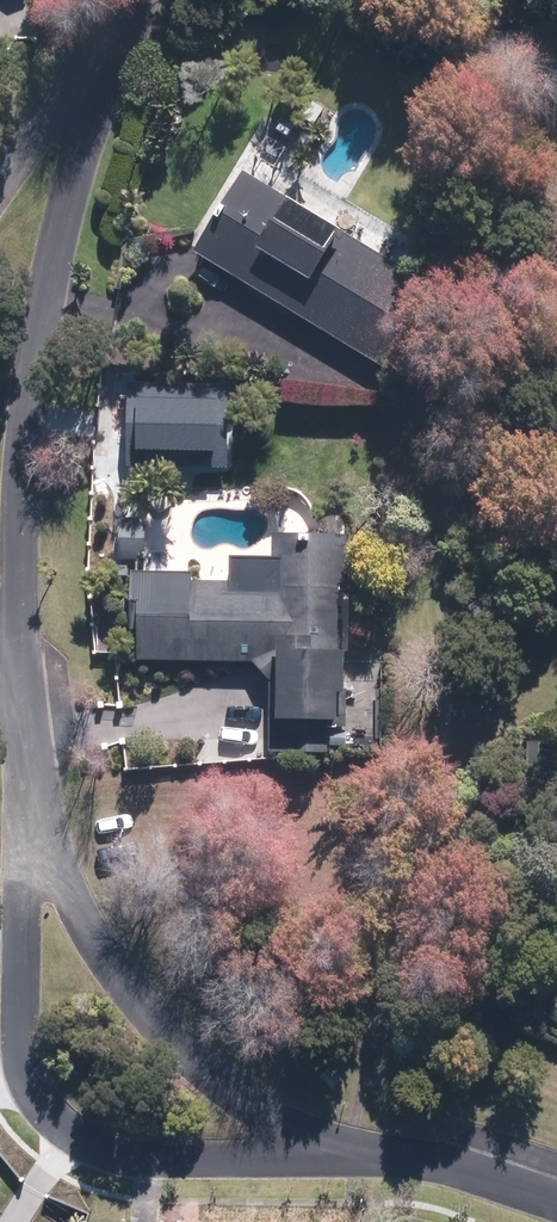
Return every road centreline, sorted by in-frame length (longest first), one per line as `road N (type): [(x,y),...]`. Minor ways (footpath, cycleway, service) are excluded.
road 1 (residential): [(350,1149),(122,1154),(58,1126),(37,1100),(22,1044),(27,758)]
road 2 (residential): [(14,669),(28,393),(75,176),(120,40)]
road 3 (residential): [(350,1149),(293,1128),(224,1087),(186,1059),(122,988),(50,848),(27,758)]
road 4 (residential): [(556,1200),(442,1164),(350,1149)]
road 5 (residential): [(0,181),(120,40)]

